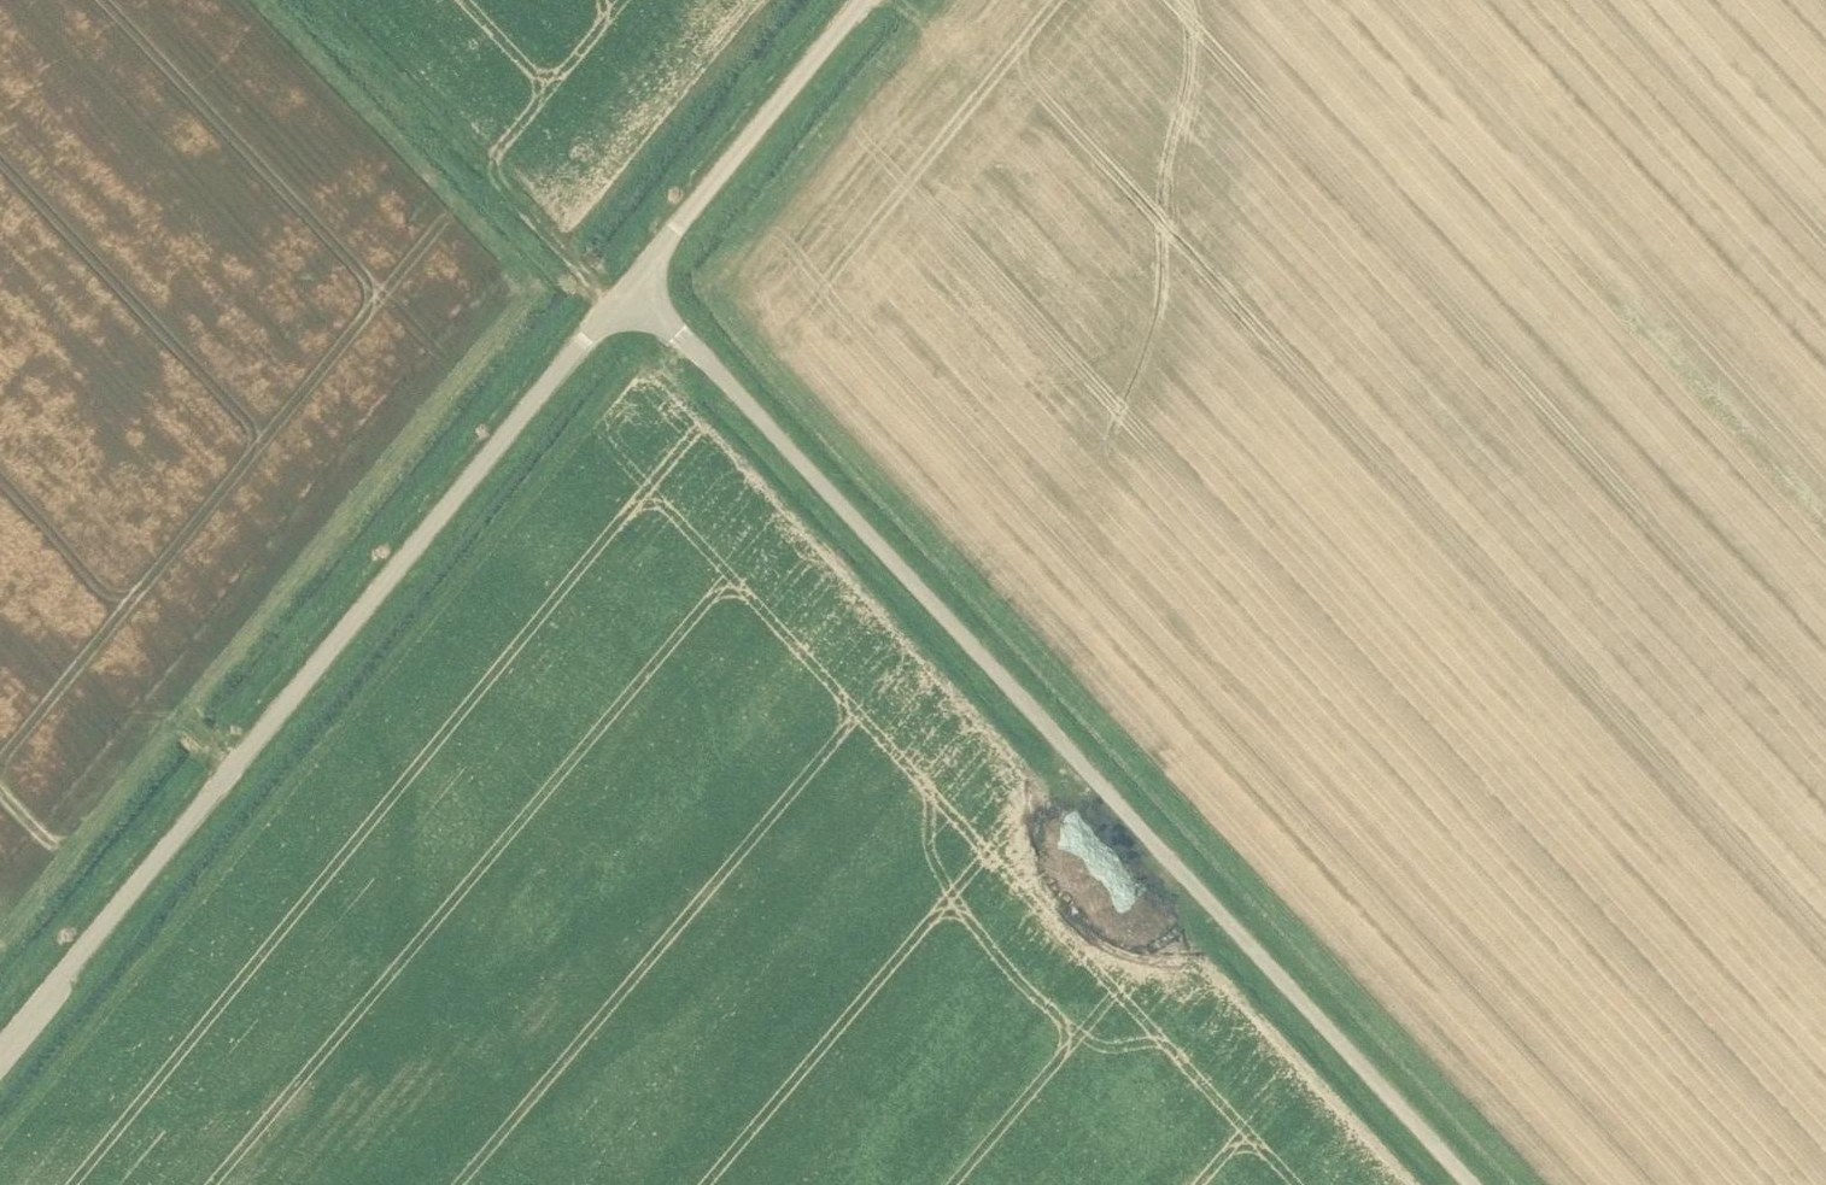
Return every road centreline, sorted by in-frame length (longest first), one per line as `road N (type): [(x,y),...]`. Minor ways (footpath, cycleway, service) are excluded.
road 1 (unclassified): [(1472,1184),(679,332),(630,295)]
road 2 (unclassified): [(0,1072),(630,295)]
road 3 (unclassified): [(630,295),(871,0)]

